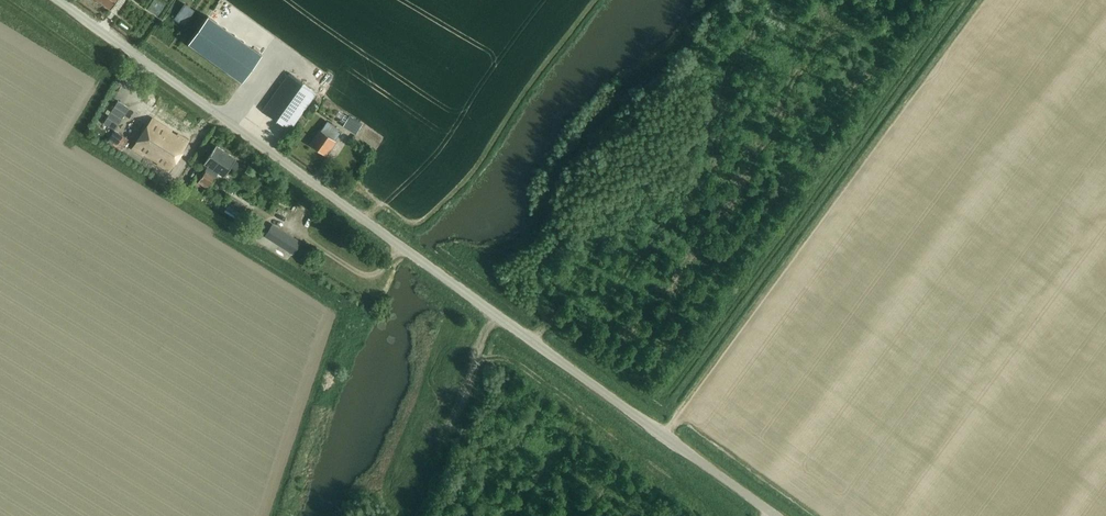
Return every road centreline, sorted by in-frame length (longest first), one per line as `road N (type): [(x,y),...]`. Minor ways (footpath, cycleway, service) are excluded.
road 1 (unclassified): [(773,515),(62,0)]
road 2 (track): [(534,340),(554,317),(540,273),(552,250),(573,235),(646,222),(683,198),(702,153),(710,45),(744,0)]

